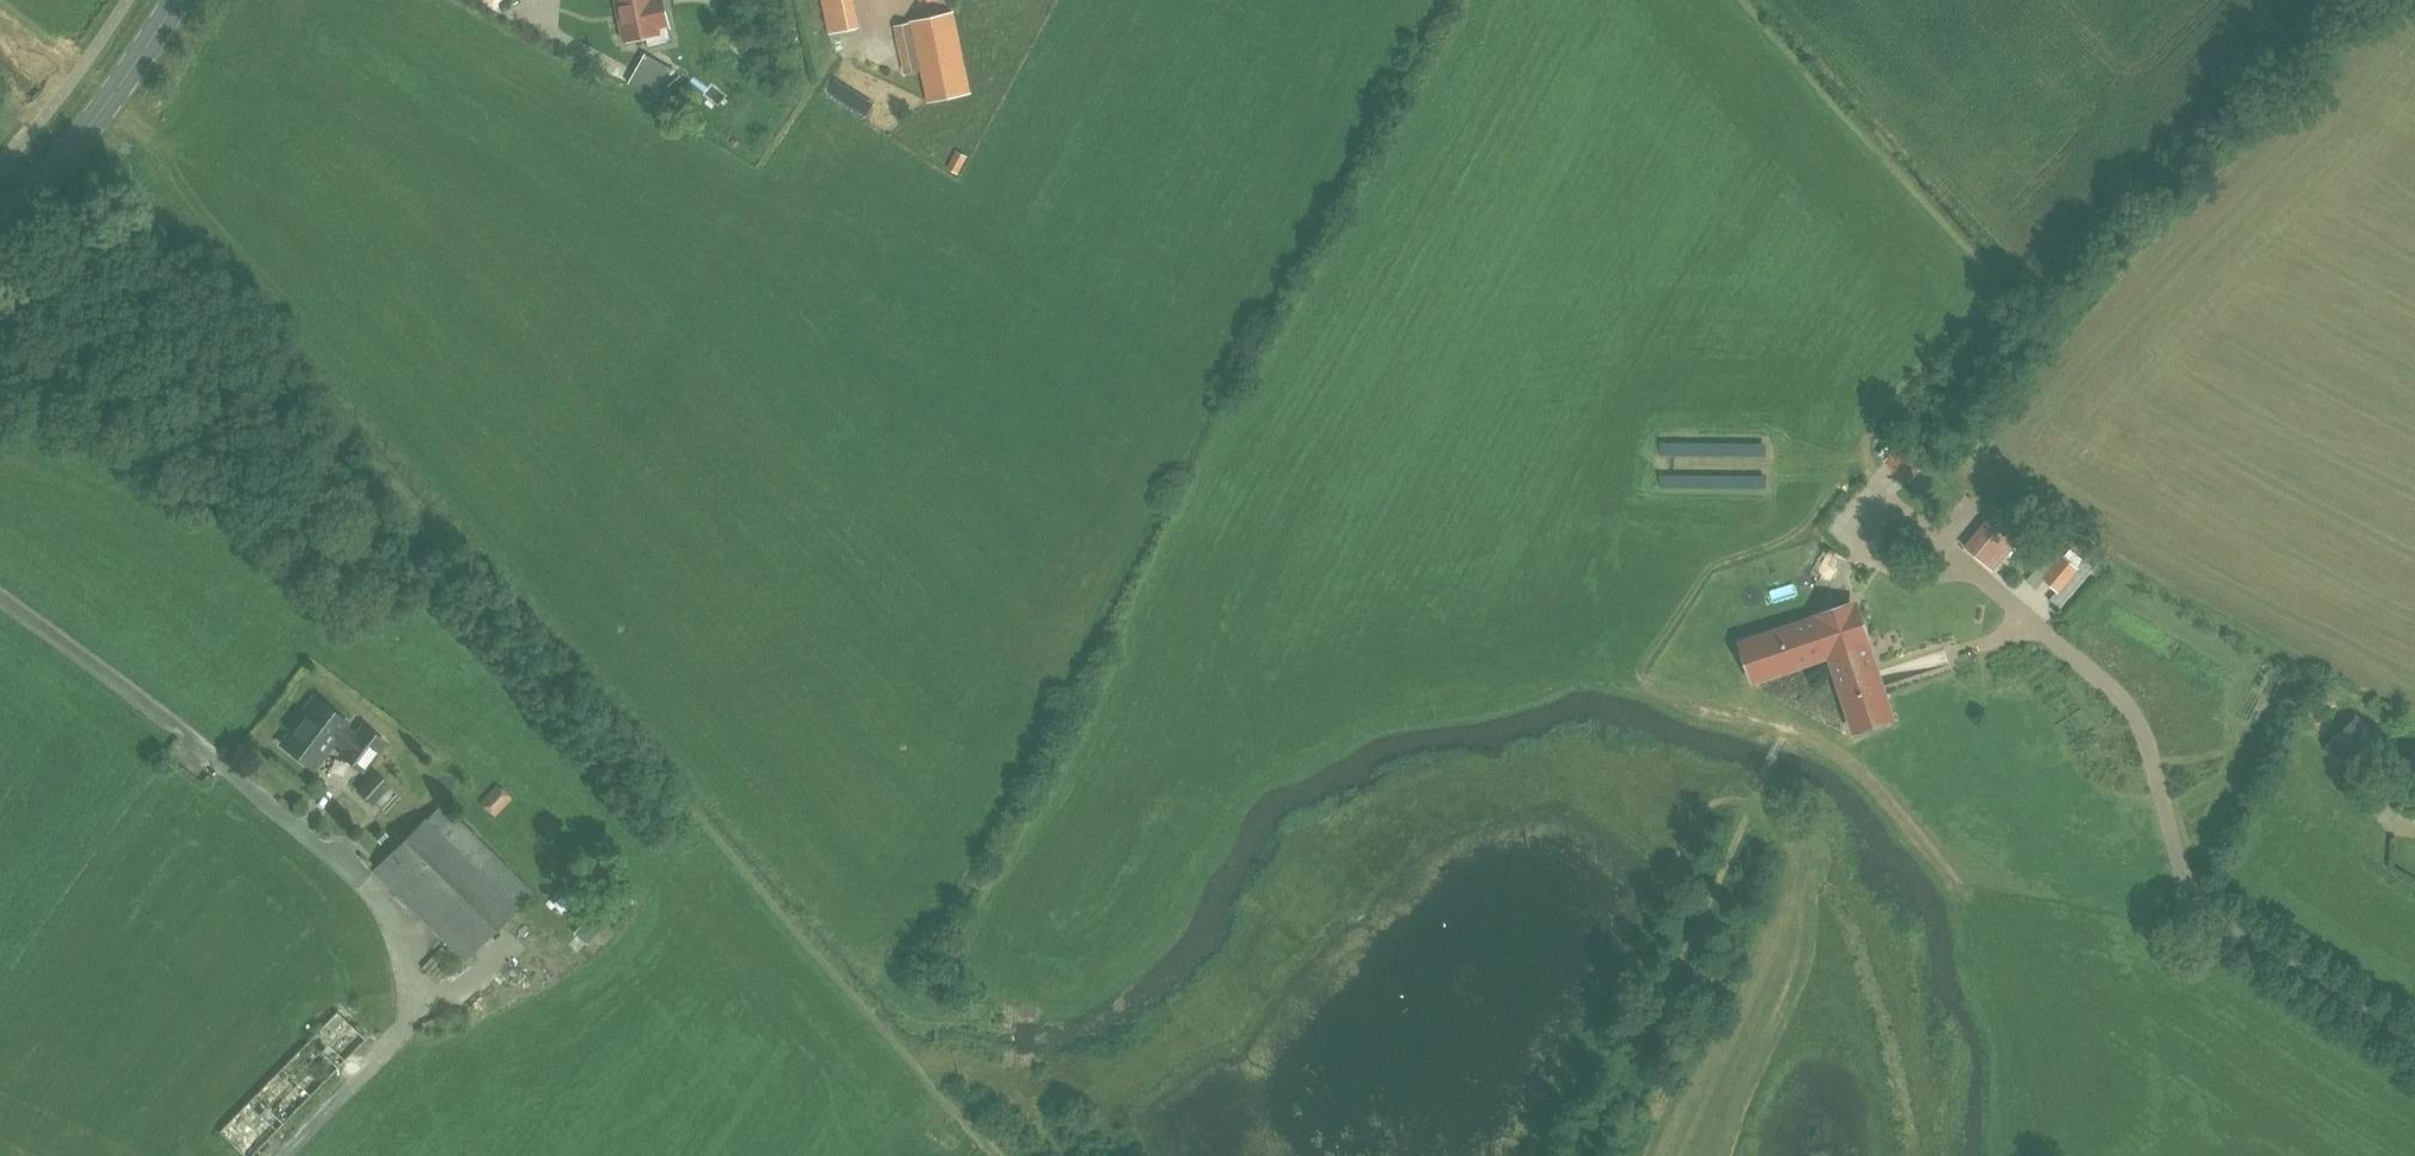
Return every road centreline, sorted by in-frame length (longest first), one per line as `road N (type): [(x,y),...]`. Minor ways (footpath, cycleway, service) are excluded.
road 1 (secondary): [(0,232),(76,143),(179,0)]

